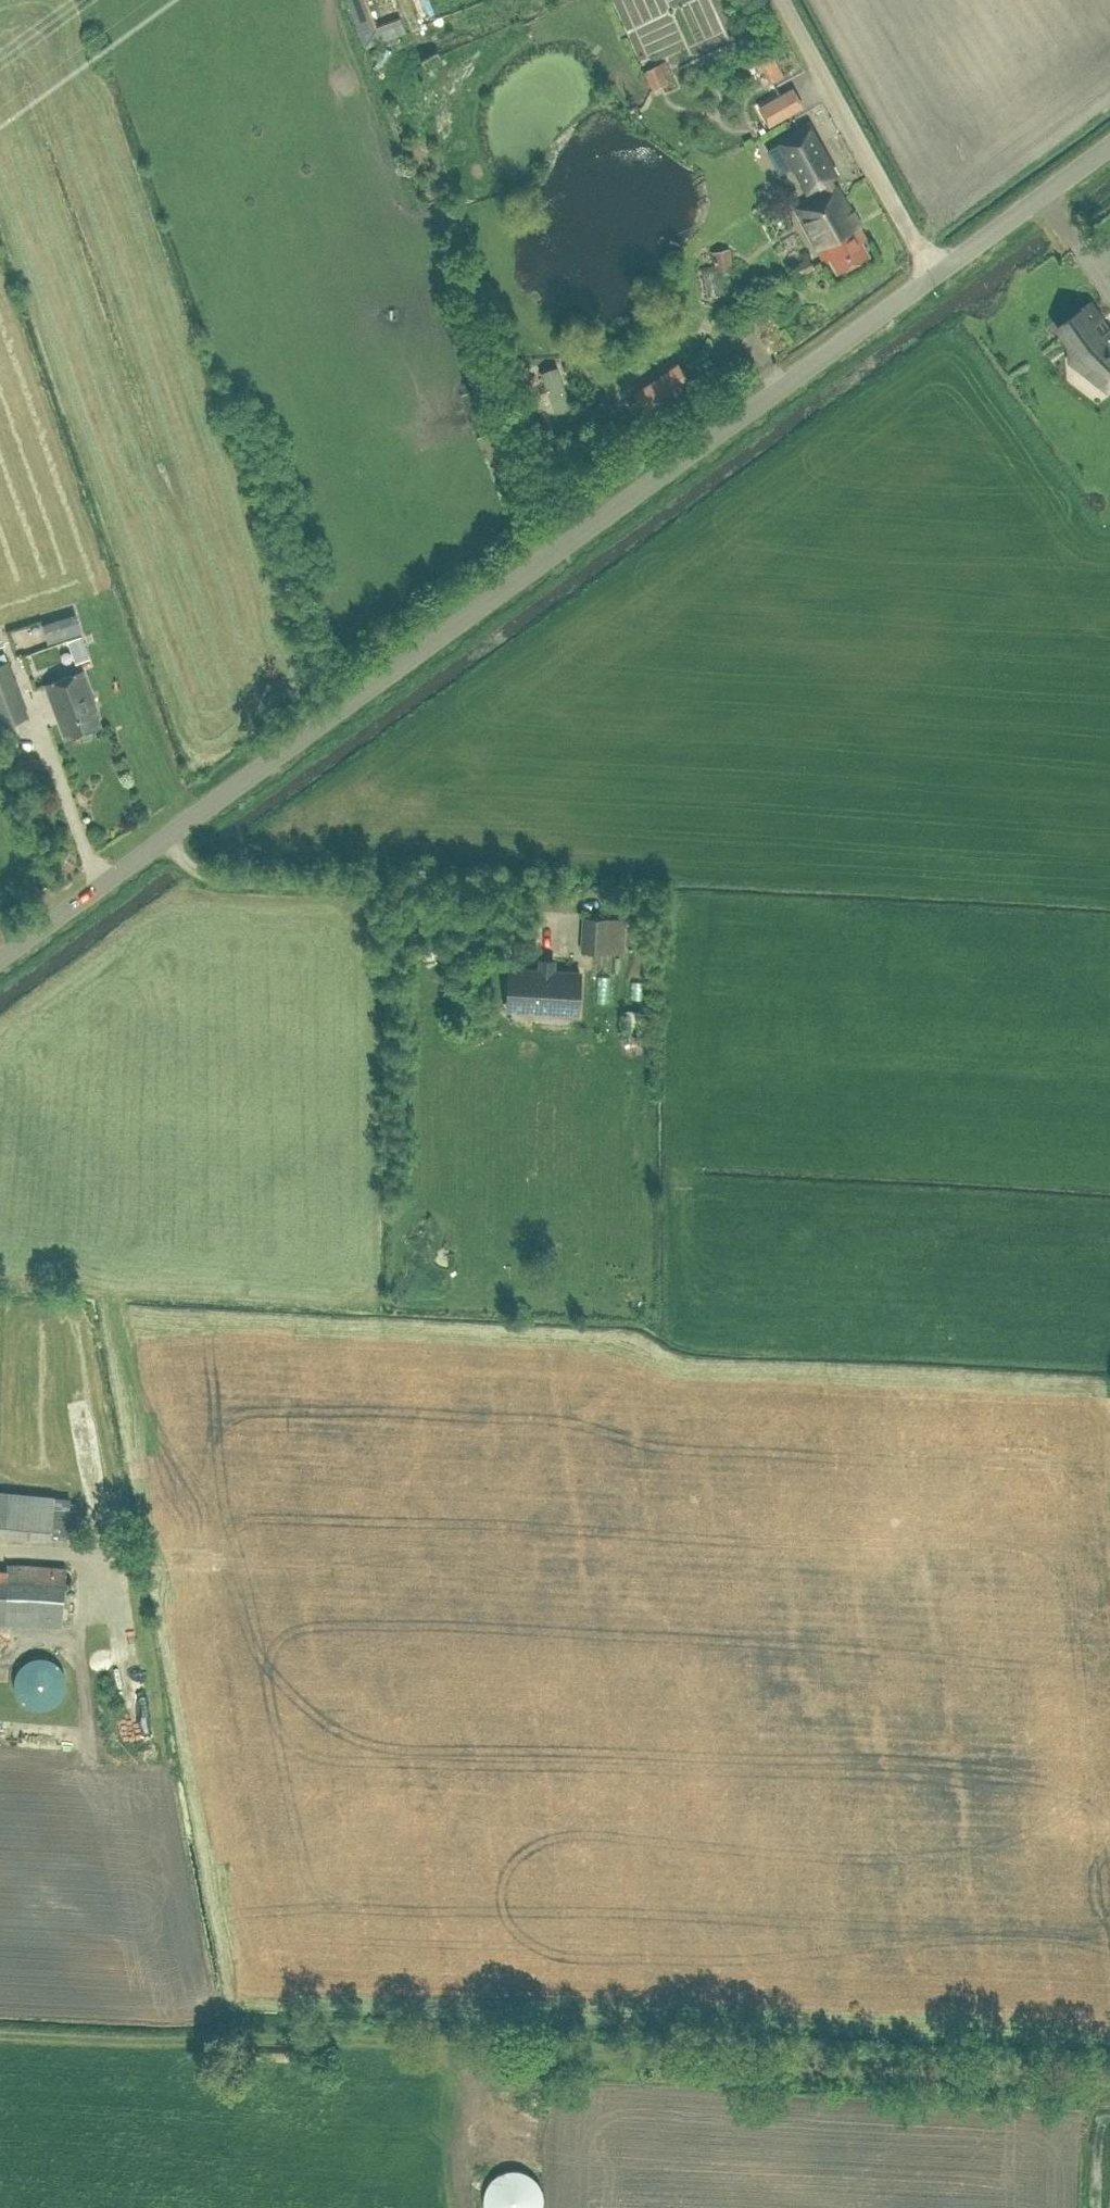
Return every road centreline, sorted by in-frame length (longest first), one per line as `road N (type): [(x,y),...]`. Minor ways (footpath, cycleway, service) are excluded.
road 1 (unclassified): [(0,955),(932,272)]
road 2 (track): [(0,2033),(389,2035),(1109,2082)]
road 3 (unclassified): [(784,0),(932,272)]
road 4 (unclassified): [(932,272),(1109,143)]

